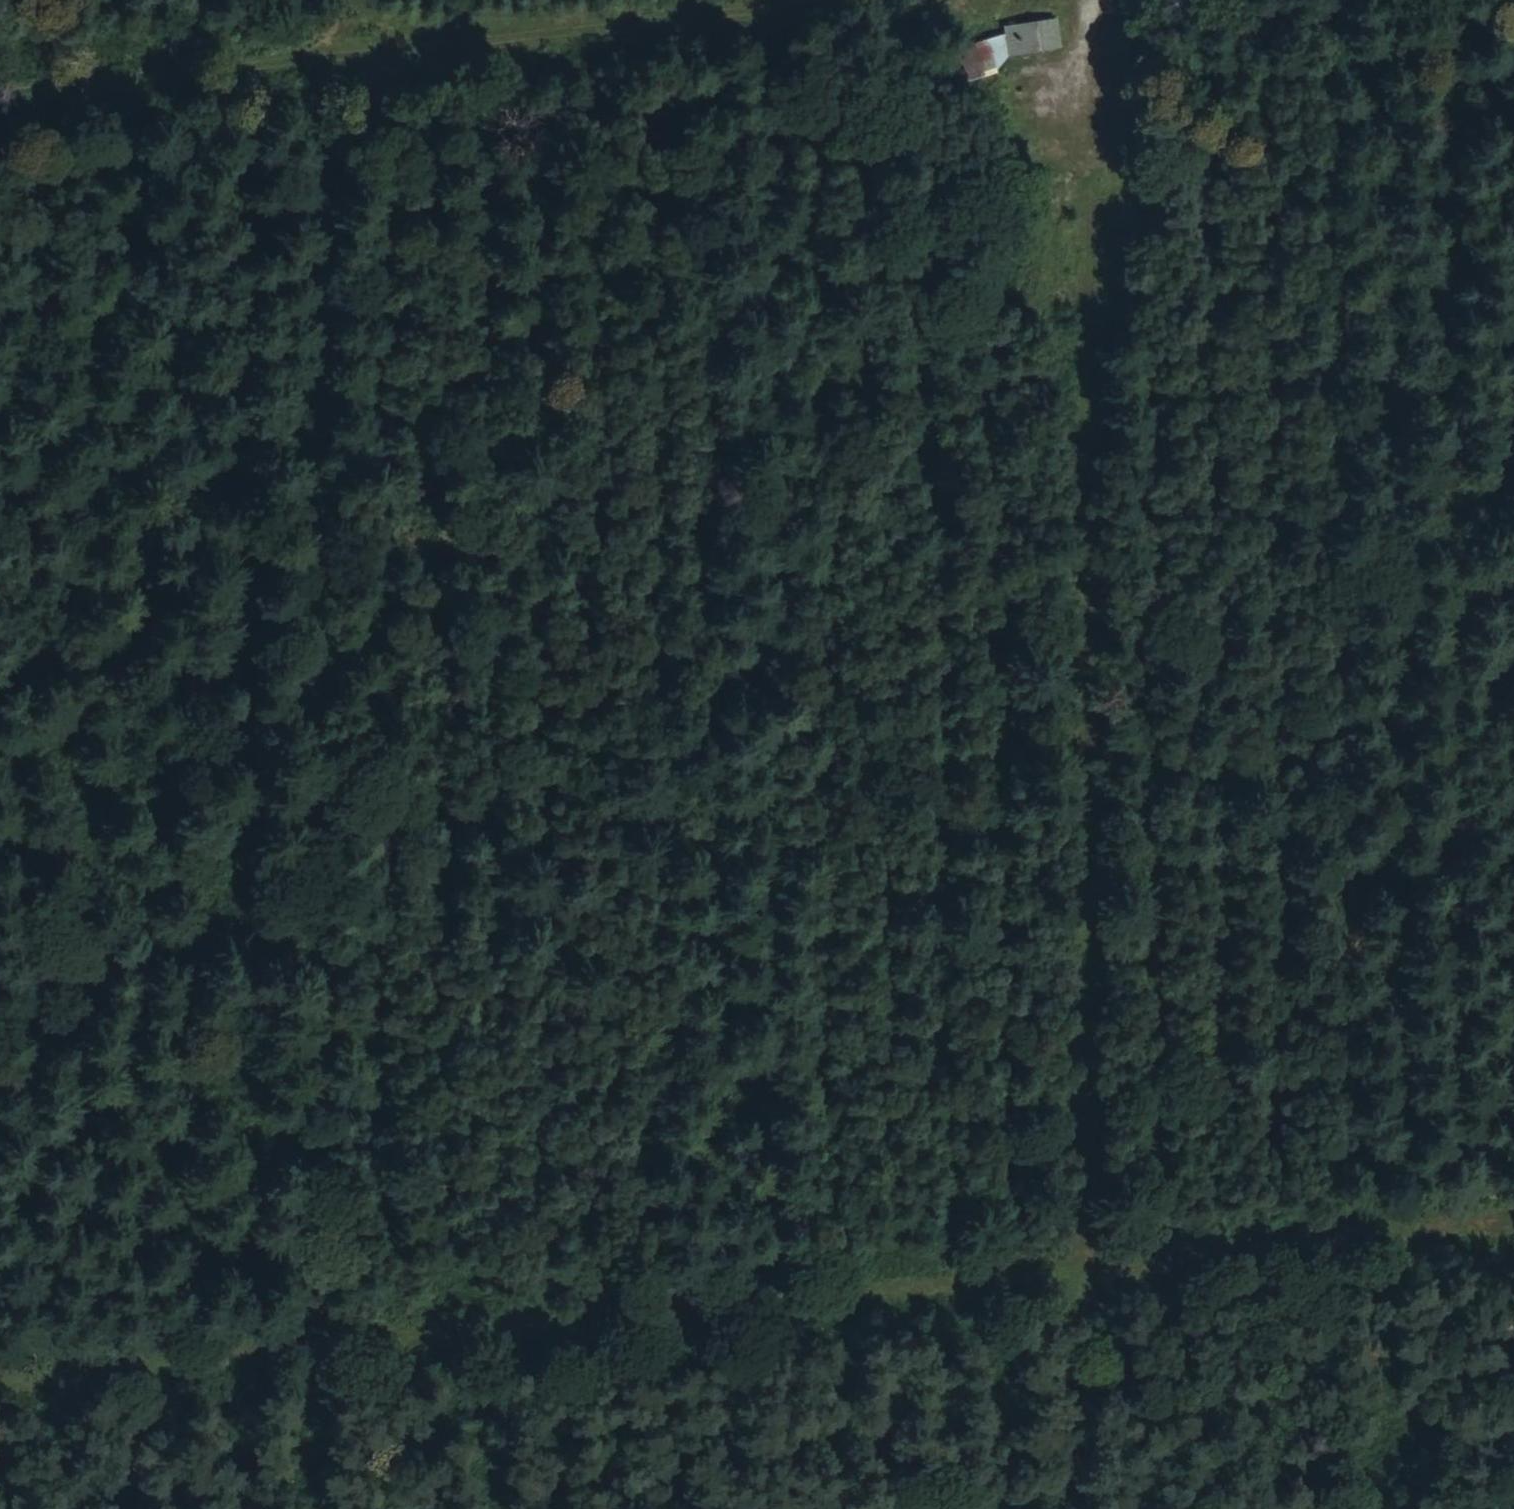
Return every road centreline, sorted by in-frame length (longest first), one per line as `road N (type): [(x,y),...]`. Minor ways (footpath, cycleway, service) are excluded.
road 1 (track): [(0,1409),(213,1389),(765,1310),(1513,1242)]
road 2 (track): [(0,104),(869,0)]

